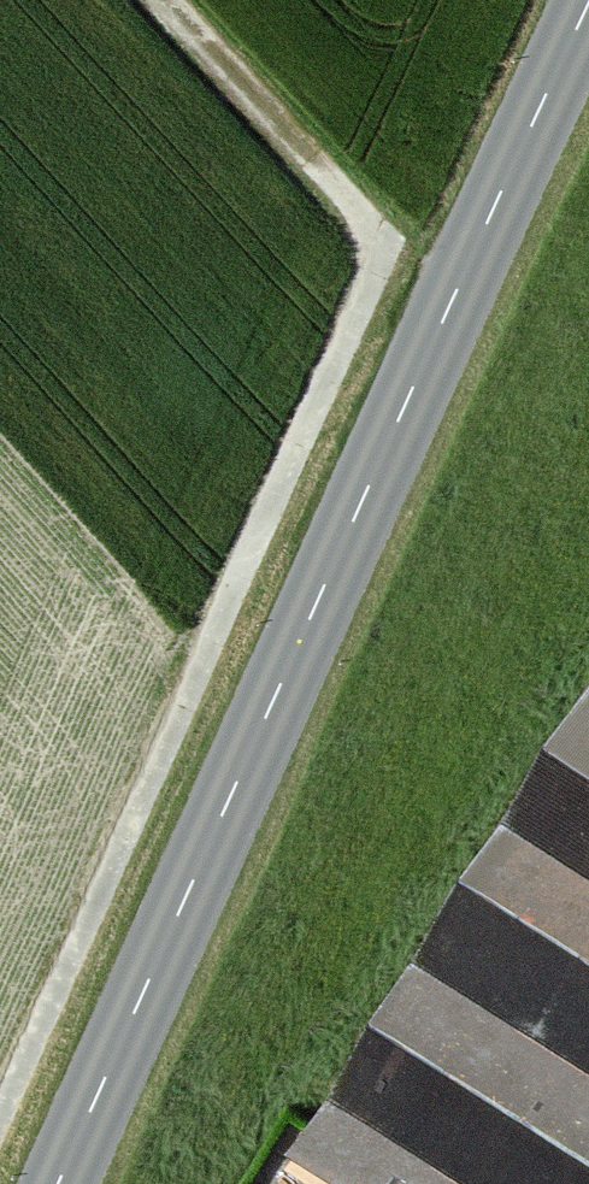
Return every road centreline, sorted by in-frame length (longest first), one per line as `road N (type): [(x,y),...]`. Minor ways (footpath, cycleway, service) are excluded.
road 1 (tertiary): [(58,1183),(449,308),(588,14)]
road 2 (track): [(0,971),(356,158),(208,0)]

